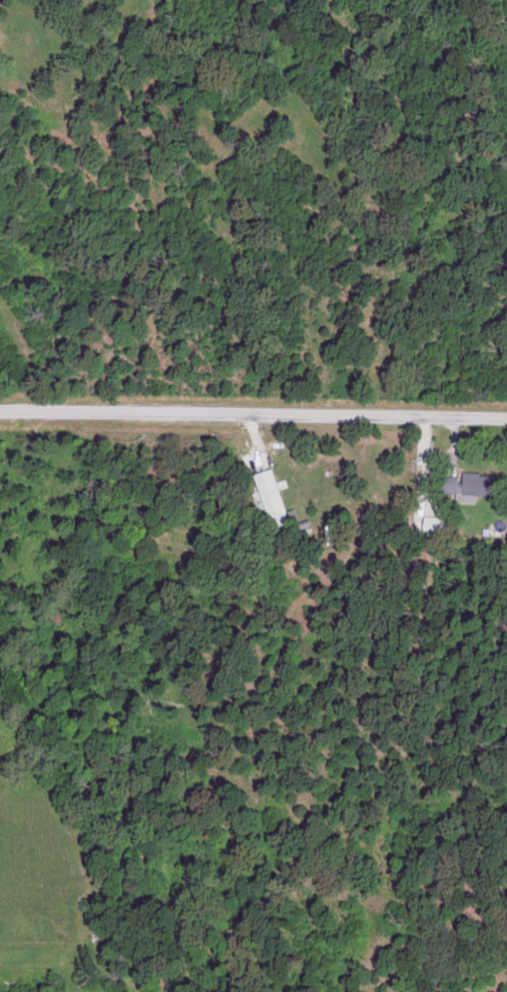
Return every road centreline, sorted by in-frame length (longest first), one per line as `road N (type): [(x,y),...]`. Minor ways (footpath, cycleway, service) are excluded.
road 1 (residential): [(0,414),(506,420)]

